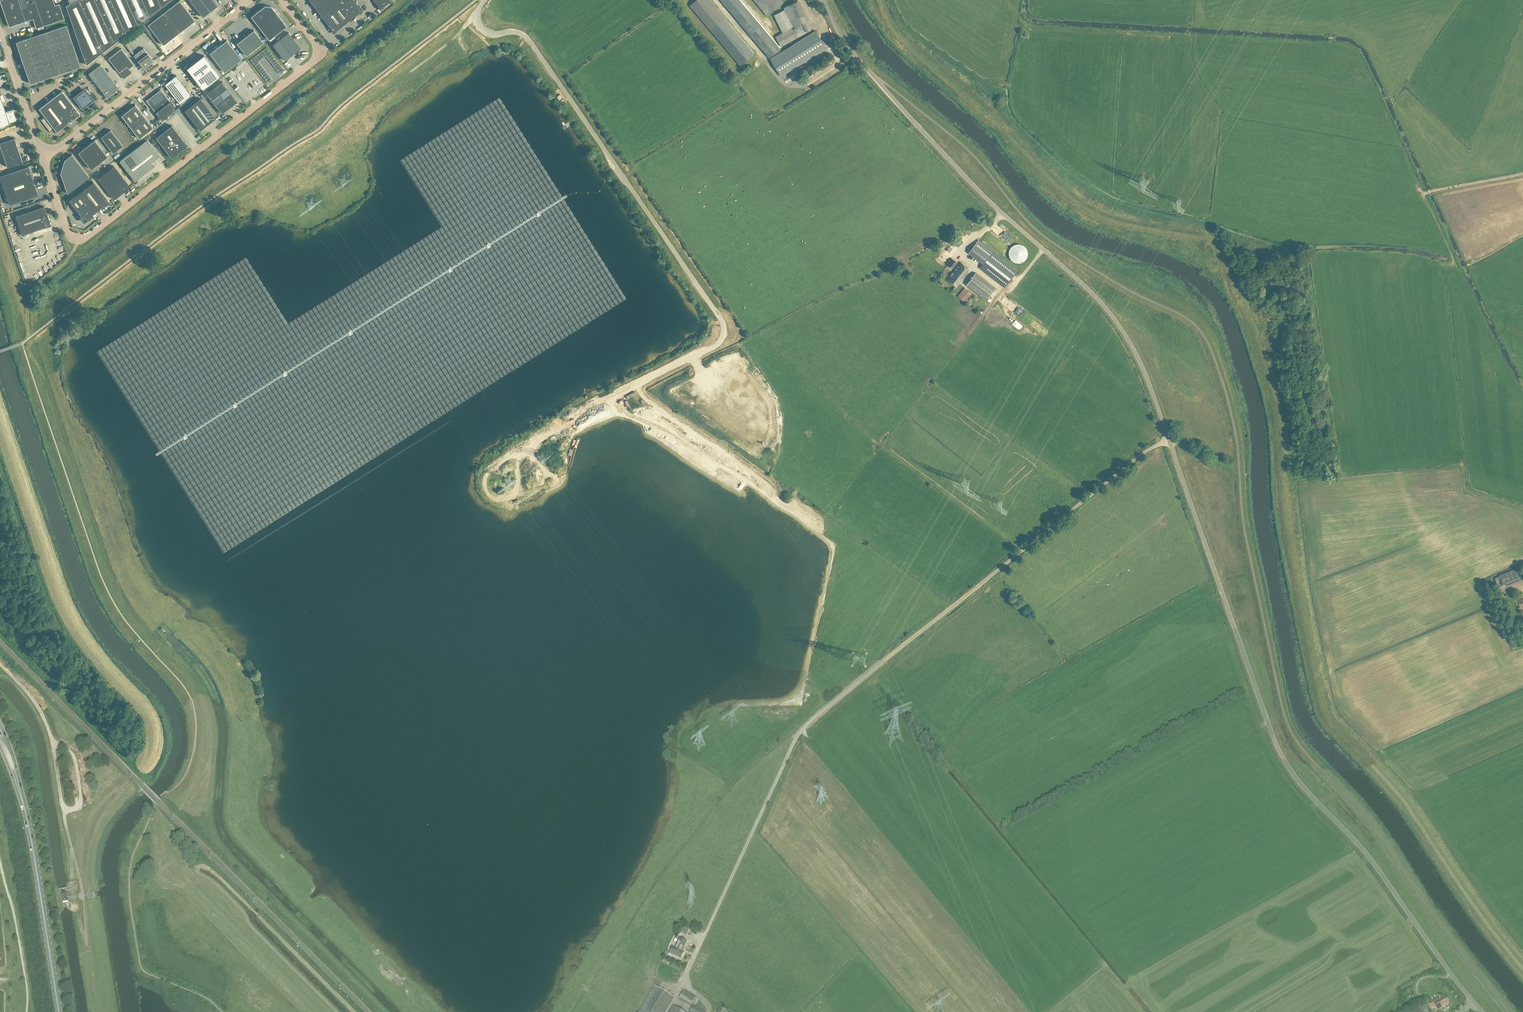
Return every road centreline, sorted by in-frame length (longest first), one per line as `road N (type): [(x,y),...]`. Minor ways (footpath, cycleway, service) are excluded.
road 1 (track): [(1522,970),(1416,819),(1323,714),(1289,550),(1271,393),(1219,250),(1199,238),(1112,222),(1061,191),(901,42),(879,0)]
road 2 (unclassified): [(1480,1011),(1272,735),(1148,379),(1121,327),(910,118),(855,55),(825,0)]
road 3 (unclassified): [(281,0),(322,55),(83,239),(71,238),(42,159)]
road 4 (unclassified): [(91,969),(50,733),(0,665)]
road 5 (unclassified): [(42,159),(250,0)]
road 6 (primary): [(58,1011),(20,794)]
road 7 (track): [(1453,264),(1400,141)]
road 8 (unclassified): [(42,159),(0,35)]
road 9 (track): [(28,339),(28,296),(79,239)]

